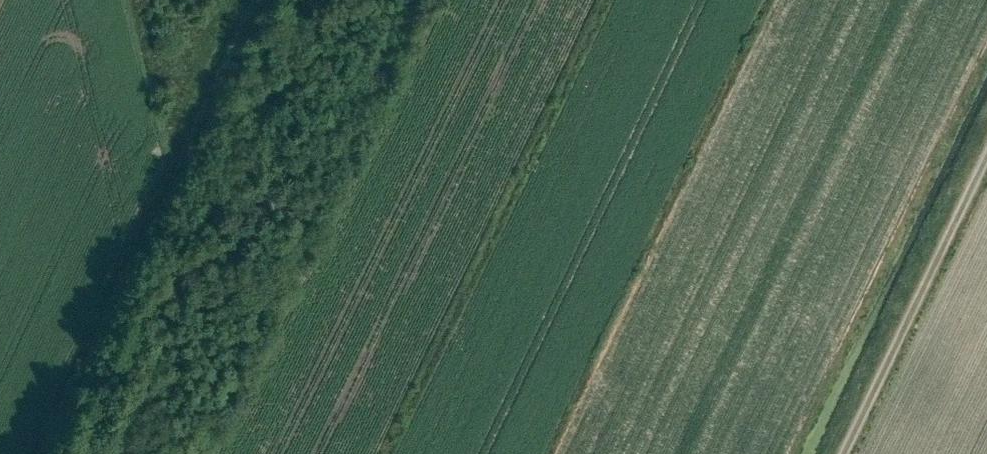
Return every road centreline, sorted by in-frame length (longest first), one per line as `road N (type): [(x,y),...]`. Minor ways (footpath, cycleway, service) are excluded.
road 1 (track): [(847,453),(986,166)]

